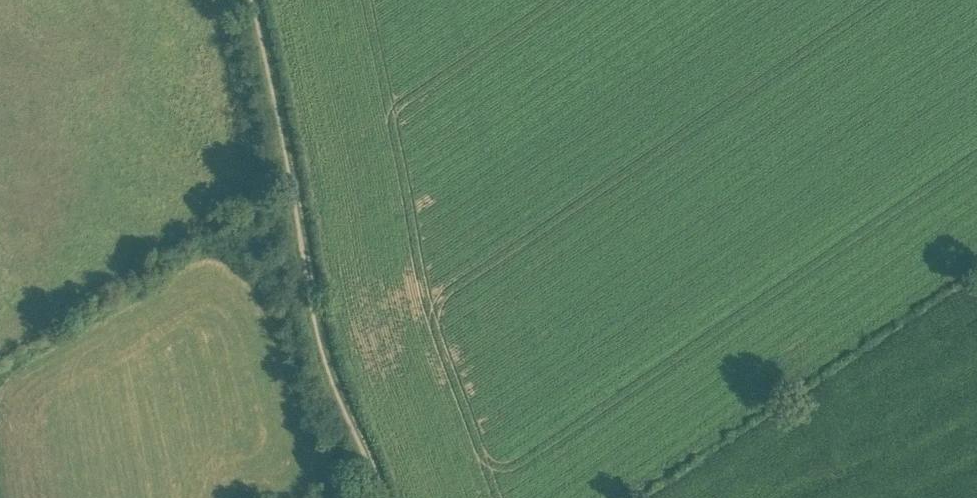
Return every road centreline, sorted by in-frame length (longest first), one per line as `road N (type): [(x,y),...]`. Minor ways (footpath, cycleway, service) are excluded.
road 1 (track): [(378,497),(315,304),(254,0)]

